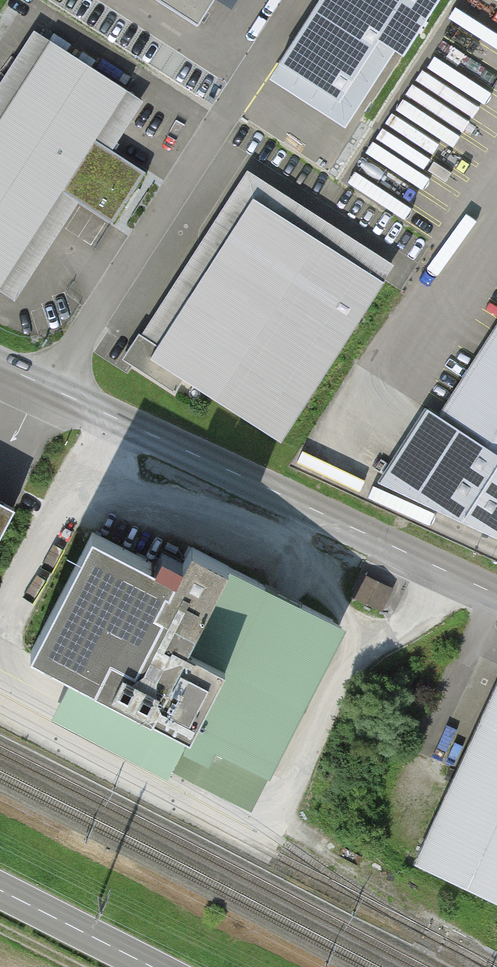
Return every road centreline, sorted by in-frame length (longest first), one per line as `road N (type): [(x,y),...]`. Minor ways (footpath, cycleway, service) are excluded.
road 1 (secondary): [(0,364),(496,592)]
road 2 (primary): [(0,888),(155,966)]

